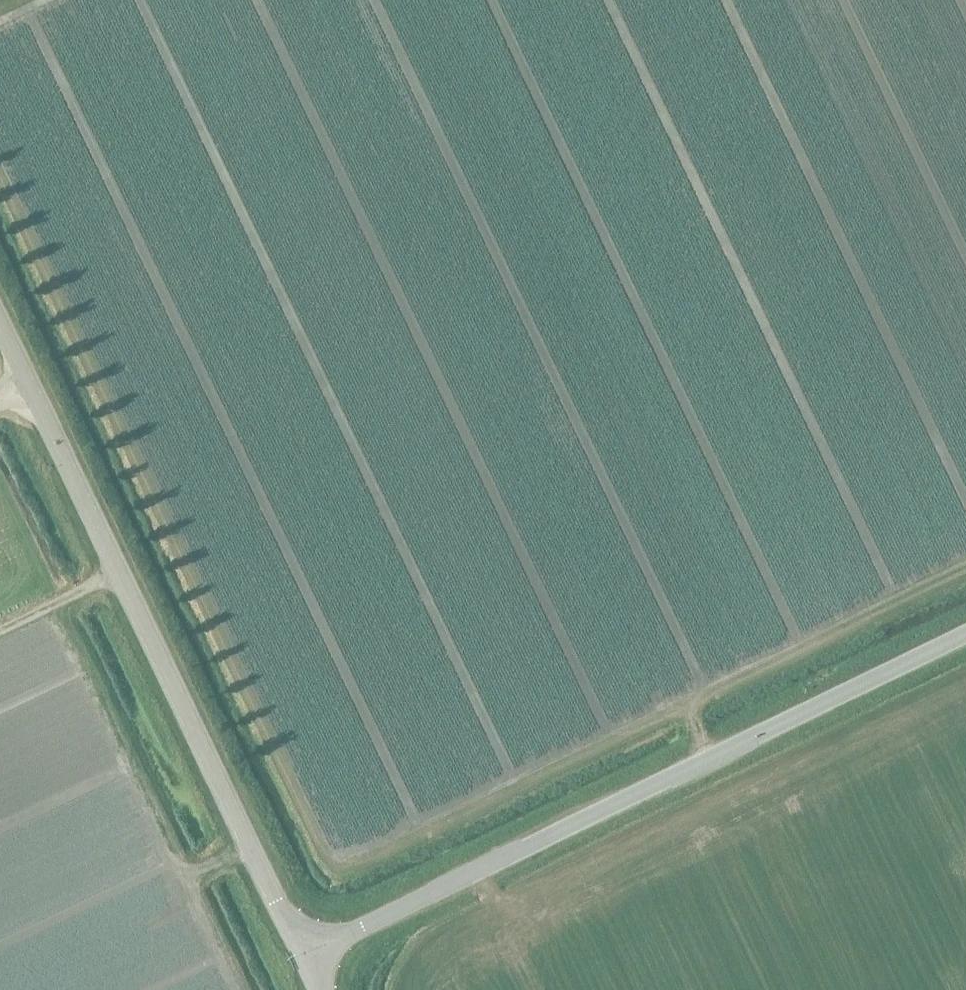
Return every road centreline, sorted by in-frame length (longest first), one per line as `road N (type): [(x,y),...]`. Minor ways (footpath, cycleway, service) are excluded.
road 1 (unclassified): [(304,961),(965,630)]
road 2 (unclassified): [(304,961),(0,327)]
road 3 (track): [(120,576),(0,632)]

